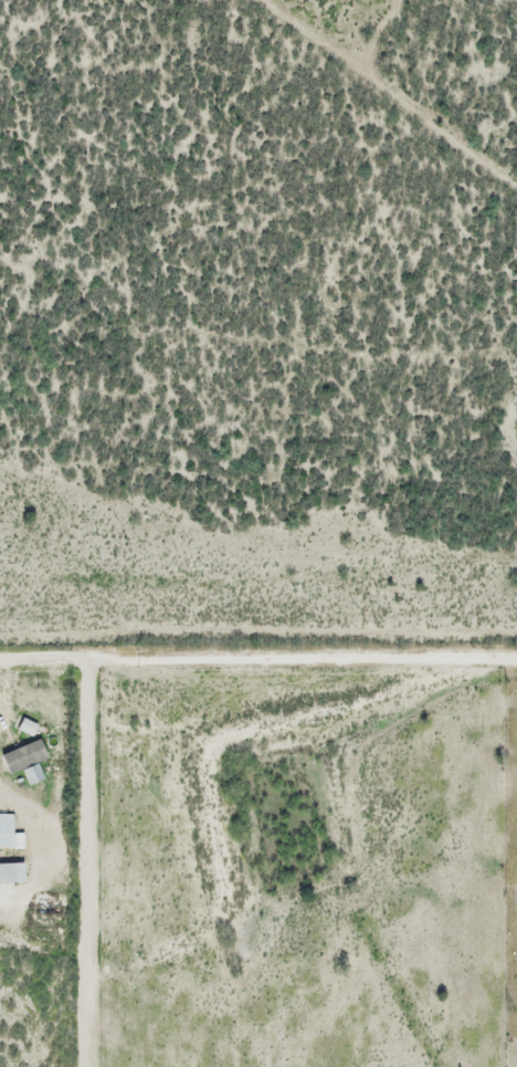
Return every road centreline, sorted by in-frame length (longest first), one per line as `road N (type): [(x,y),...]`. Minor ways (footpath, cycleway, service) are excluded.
road 1 (residential): [(0,663),(516,661)]

